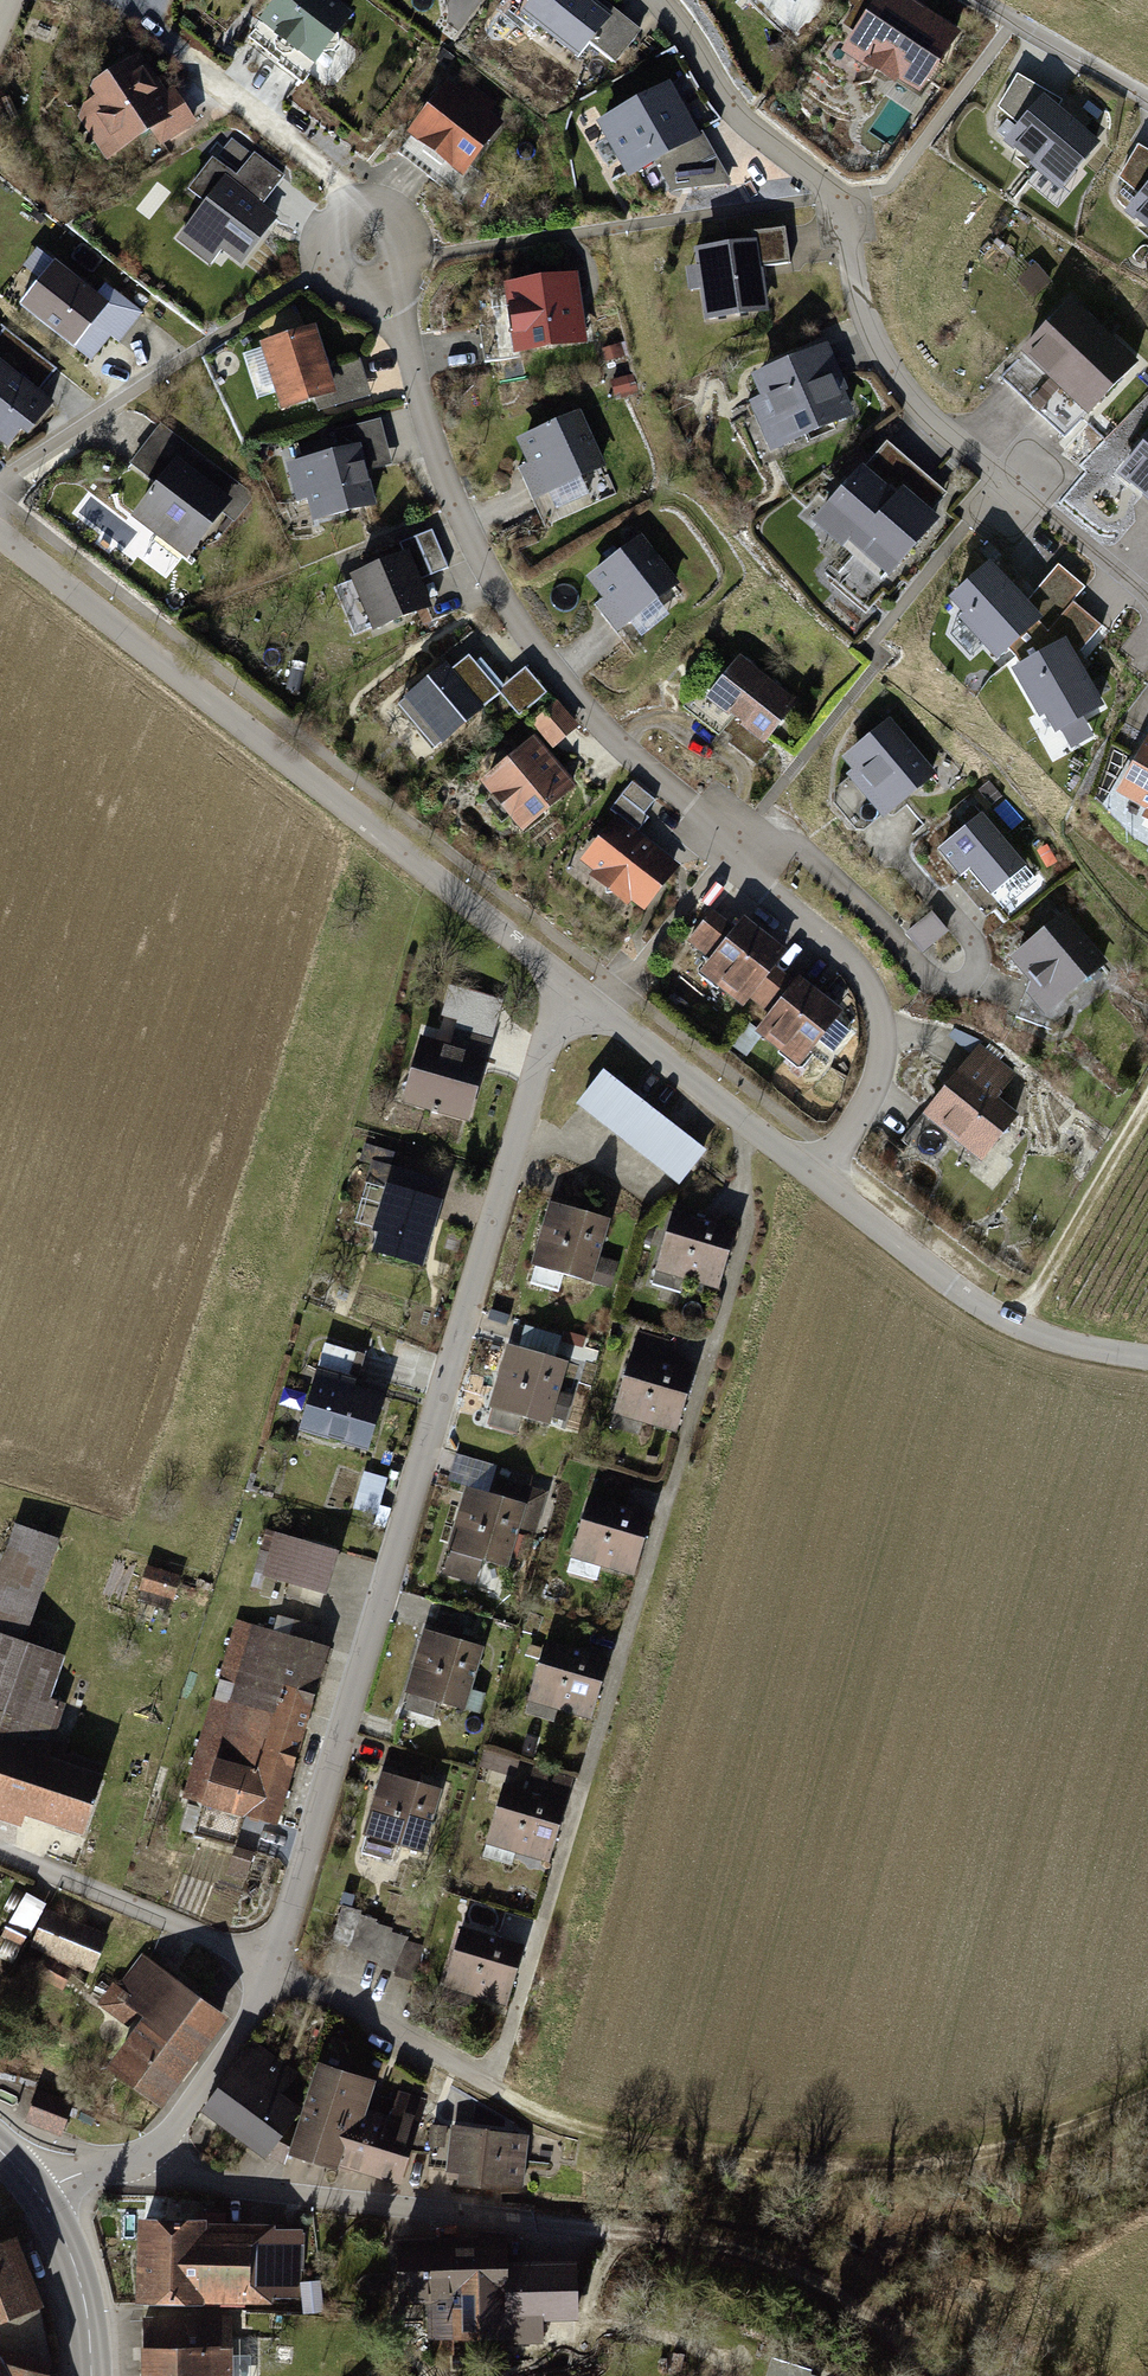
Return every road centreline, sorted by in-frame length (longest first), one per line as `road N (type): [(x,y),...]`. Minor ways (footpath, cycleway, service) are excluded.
road 1 (residential): [(274,1969),(485,2079),(527,1995),(747,1238),(742,1119)]
road 2 (residential): [(817,1176),(875,1073),(882,1022),(865,975),(764,888),(735,842),(633,757),(513,614),(440,468),(403,323),(387,299)]
road 3 (residential): [(274,1969),(566,979)]
road 4 (residential): [(657,0),(724,100),(835,196),(848,219),(855,281),(896,377),(933,422),(1147,597)]
road 5 (residential): [(0,535),(566,979)]
road 6 (track): [(485,2079),(565,2124),(724,2169),(831,2179),(935,2169),(1147,2085)]
road 7 (track): [(971,2375),(824,2276),(532,2220)]
road 8 (residential): [(532,2220),(205,2183),(150,2150)]
road 9 (residential): [(817,1176),(973,1300),(1015,1324),(1119,1353)]
road 10 (residential): [(274,1969),(0,1850)]
road 11 (residential): [(387,299),(412,276),(417,242),(402,215),(365,202),(324,227),(318,261),(333,289),(365,302)]
road 12 (track): [(1147,1093),(1015,1324)]
road 13 (residential): [(566,979),(742,1119)]
road 14 (residential): [(150,2150),(169,2133),(274,1969)]
road 15 (primary): [(38,2189),(68,2243),(89,2312),(92,2375)]
road 16 (residential): [(981,0),(1147,100)]

